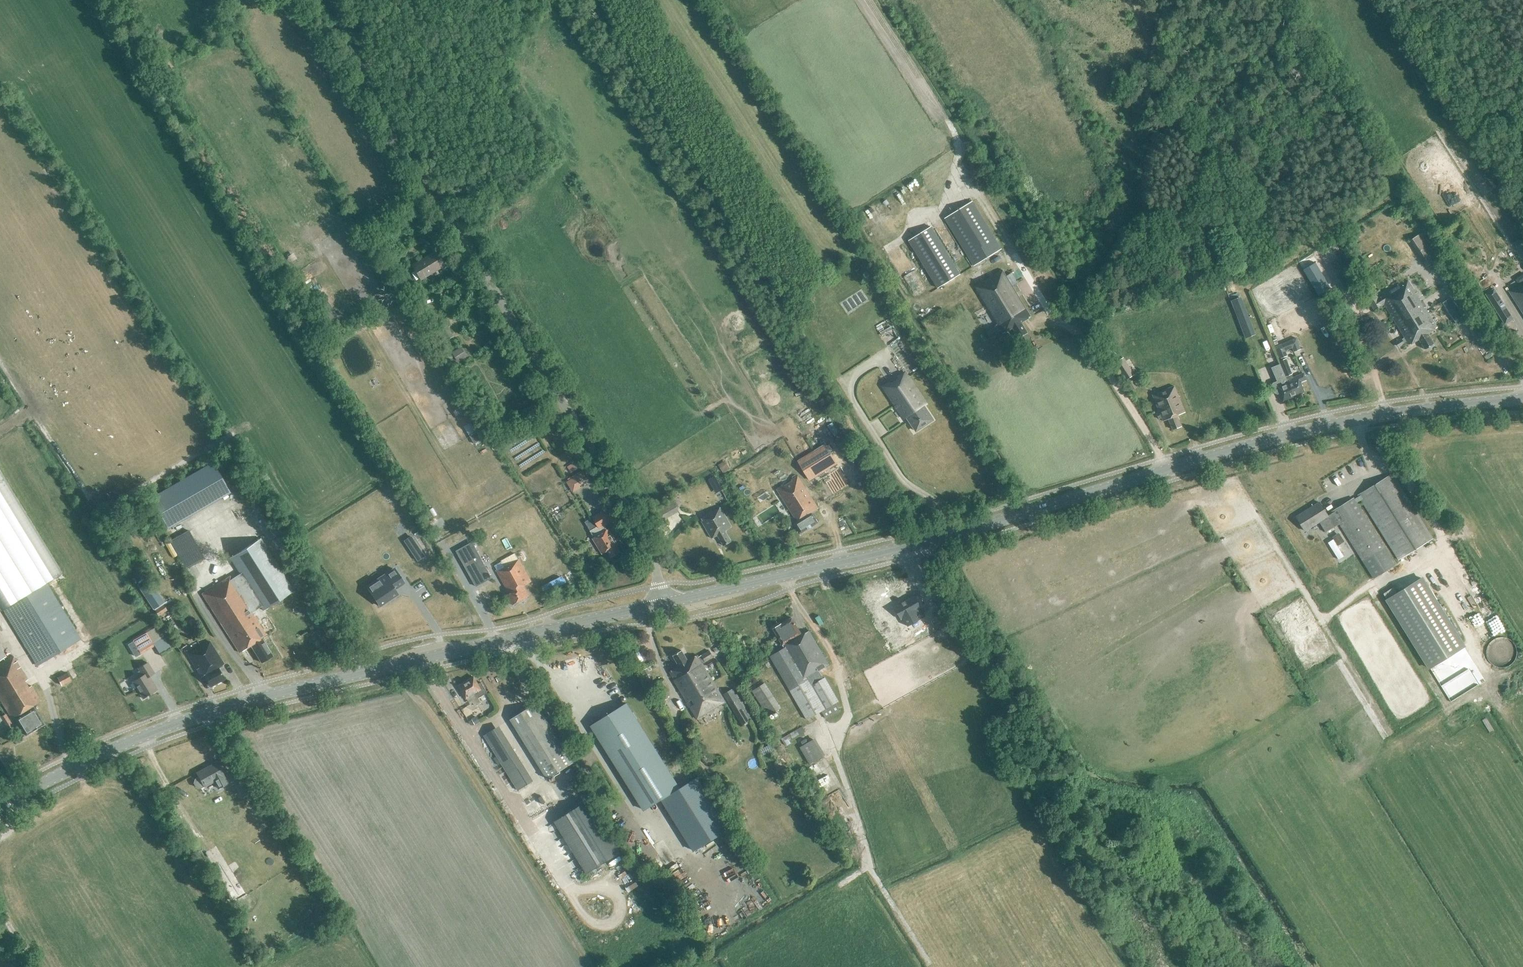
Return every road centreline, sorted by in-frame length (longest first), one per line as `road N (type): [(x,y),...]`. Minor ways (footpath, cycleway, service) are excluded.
road 1 (primary): [(663,604),(924,541),(1291,434),(1522,398)]
road 2 (primary): [(0,806),(121,744),(212,711),(663,604)]
road 3 (tertiary): [(663,604),(646,540),(390,120),(335,0)]
road 4 (track): [(1177,479),(1085,336),(1040,314),(1010,263)]
road 5 (track): [(98,512),(0,361)]

